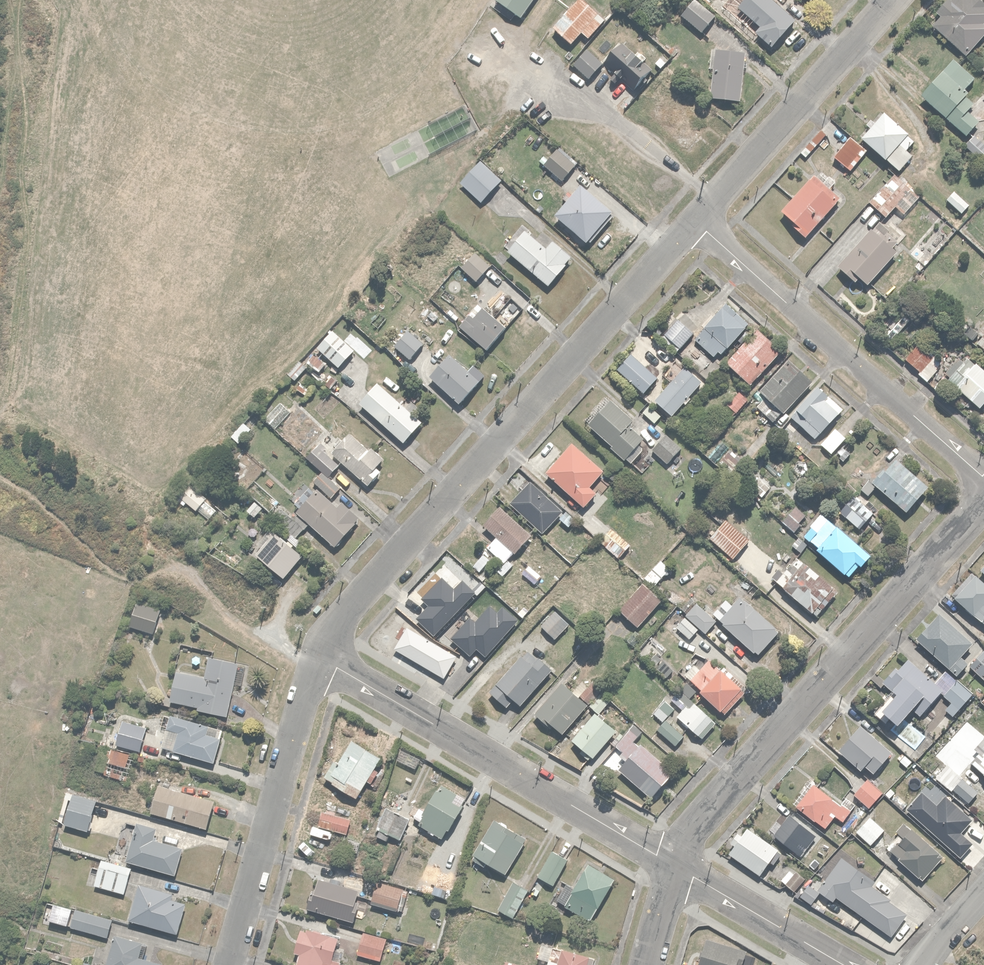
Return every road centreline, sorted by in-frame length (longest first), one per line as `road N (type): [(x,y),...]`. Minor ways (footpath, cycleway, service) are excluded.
road 1 (residential): [(695,221),(342,615),(319,656)]
road 2 (residential): [(675,866),(716,800),(983,503)]
road 3 (residential): [(675,866),(319,656)]
road 4 (residential): [(695,221),(983,476)]
road 5 (residential): [(319,656),(229,964)]
road 6 (residential): [(894,0),(695,221)]
road 7 (residential): [(846,964),(675,866)]

